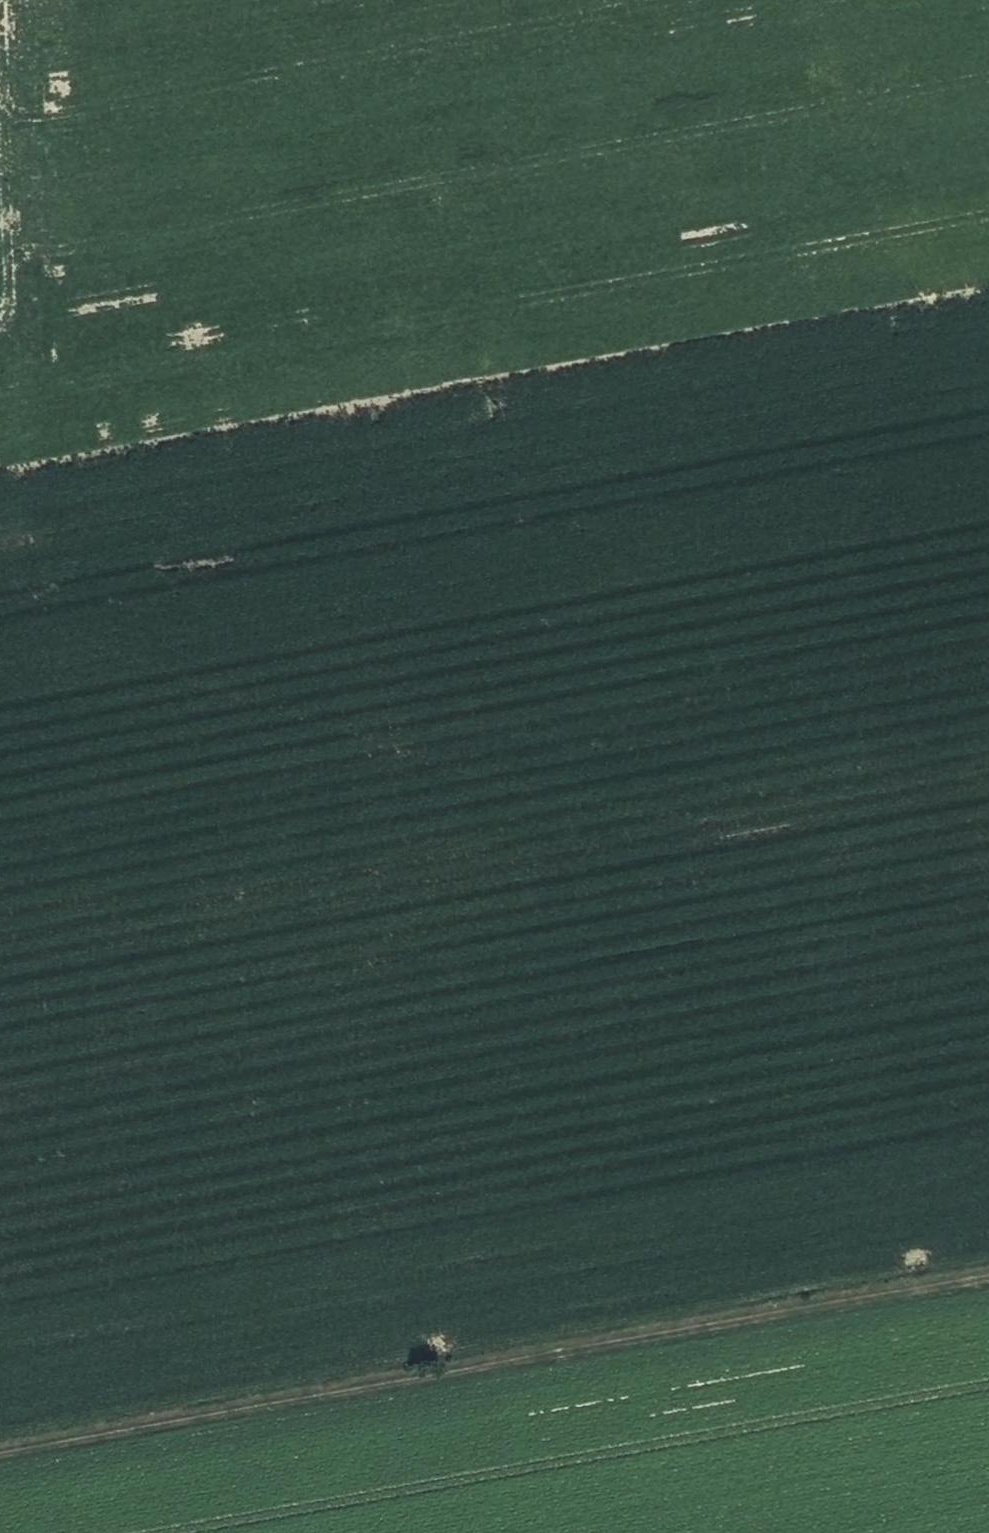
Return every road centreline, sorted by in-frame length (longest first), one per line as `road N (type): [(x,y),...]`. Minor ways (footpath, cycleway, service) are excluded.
road 1 (track): [(0,1449),(988,1266)]

